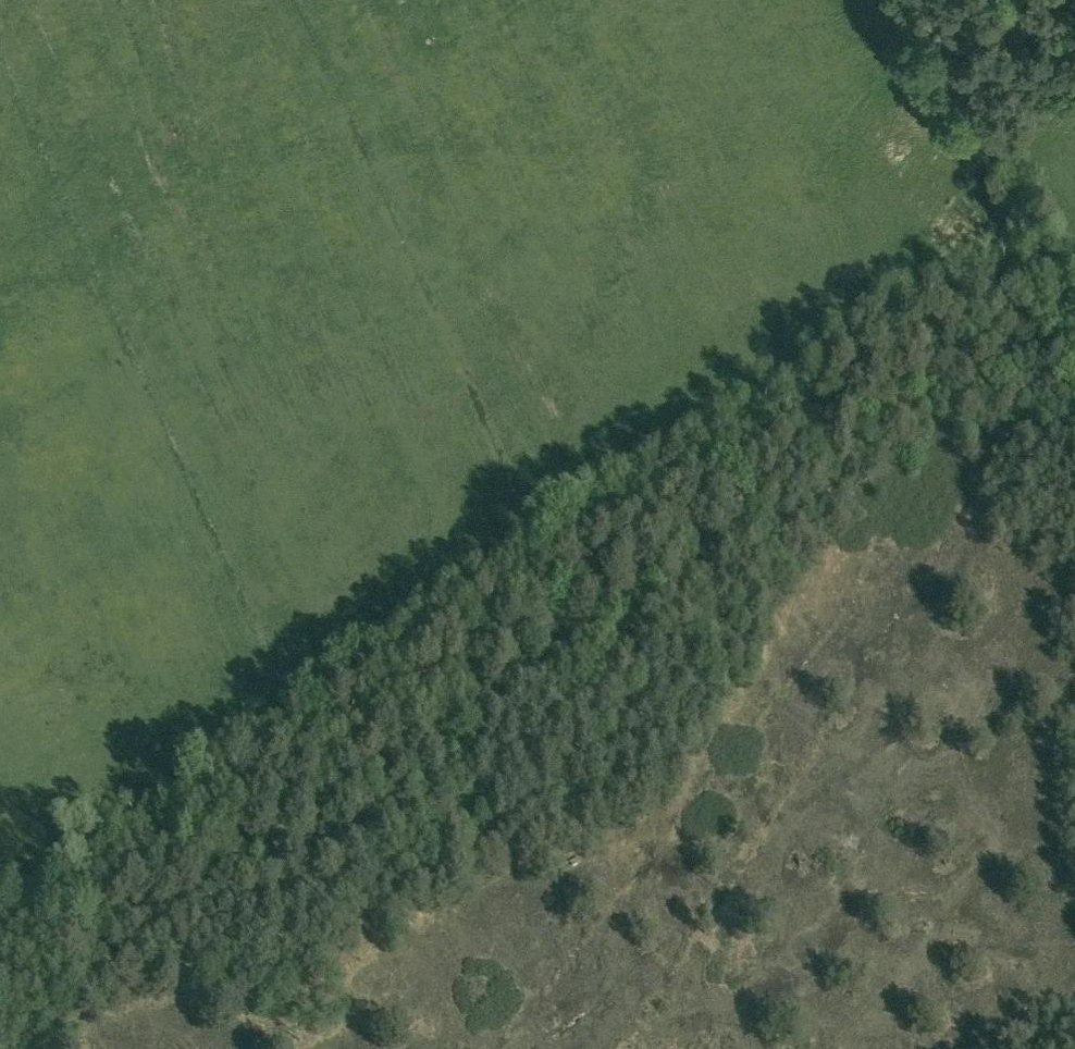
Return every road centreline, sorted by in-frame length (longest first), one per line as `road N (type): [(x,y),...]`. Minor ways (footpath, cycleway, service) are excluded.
road 1 (track): [(1074,335),(981,162),(1074,81)]

